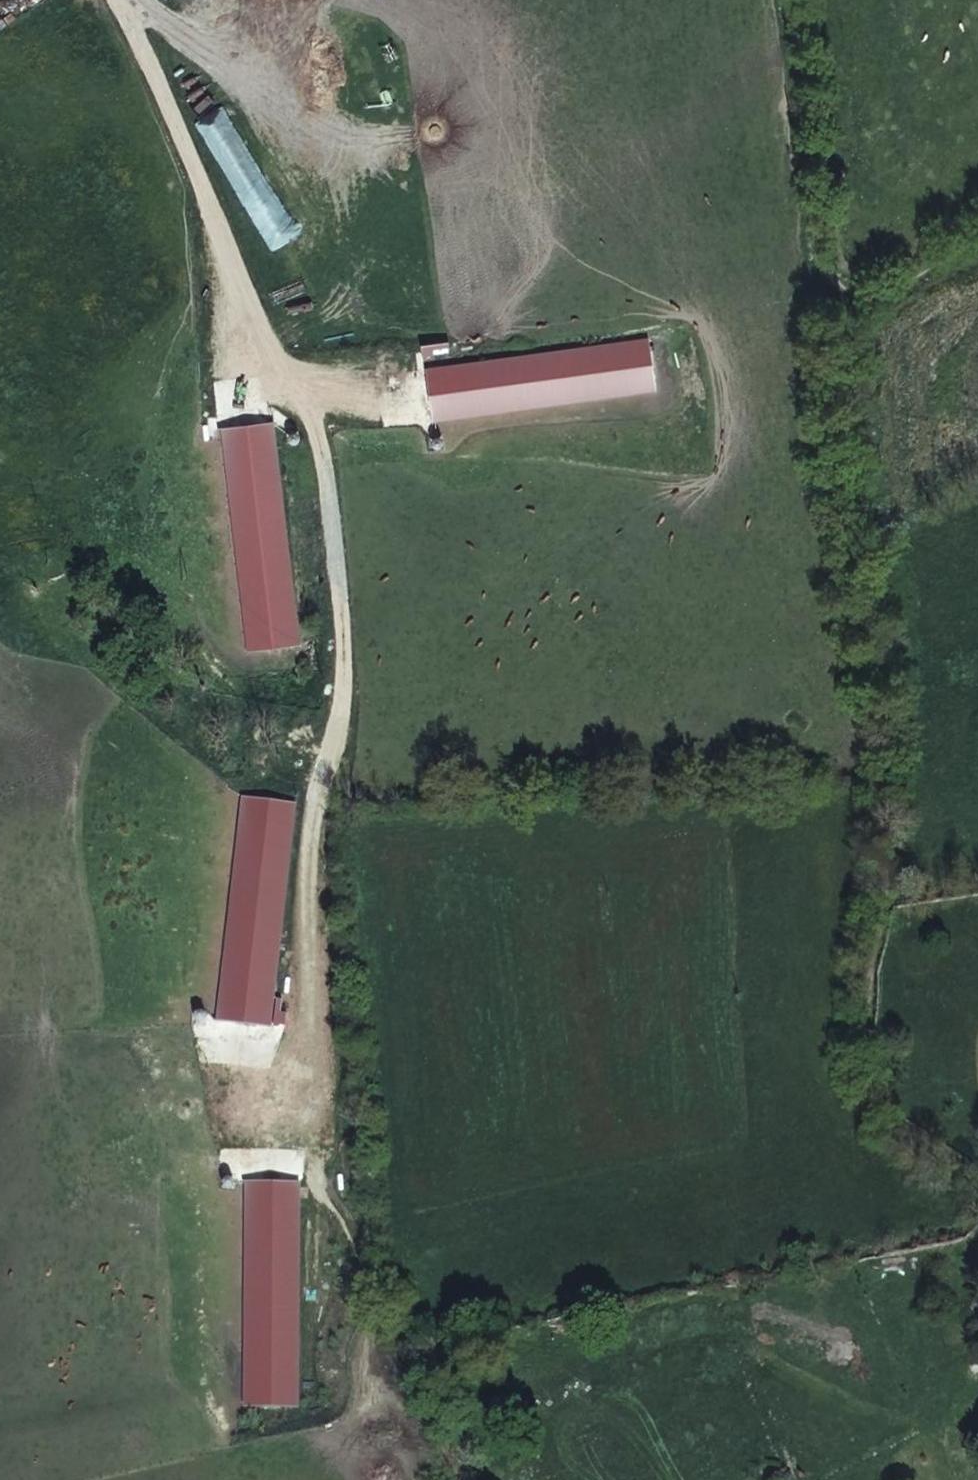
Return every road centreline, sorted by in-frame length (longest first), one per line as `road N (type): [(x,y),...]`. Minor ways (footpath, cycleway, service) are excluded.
road 1 (track): [(799,0),(881,772),(874,1041),(893,1092),(930,1138),(977,1166)]
road 2 (track): [(977,229),(878,282),(827,296)]

